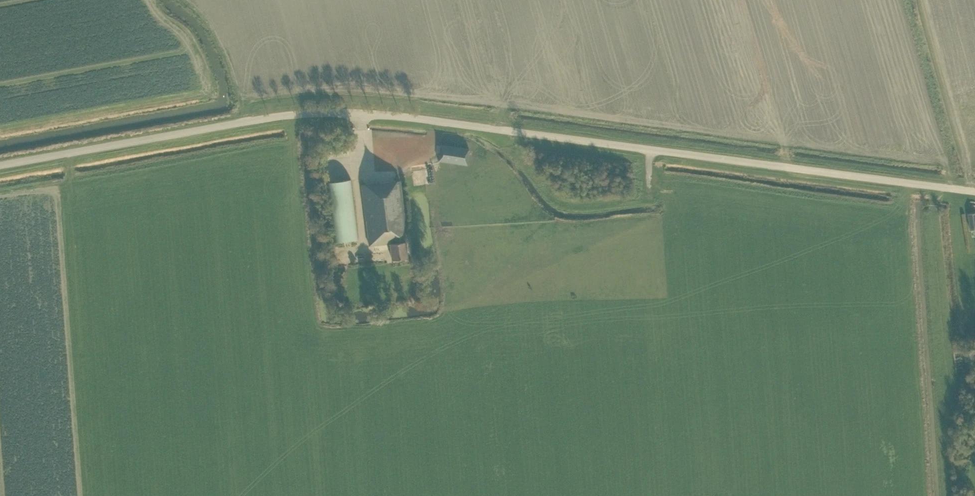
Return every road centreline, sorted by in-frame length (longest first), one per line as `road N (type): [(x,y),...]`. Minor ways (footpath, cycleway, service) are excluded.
road 1 (unclassified): [(974,191),(375,113),(286,115),(0,165)]

